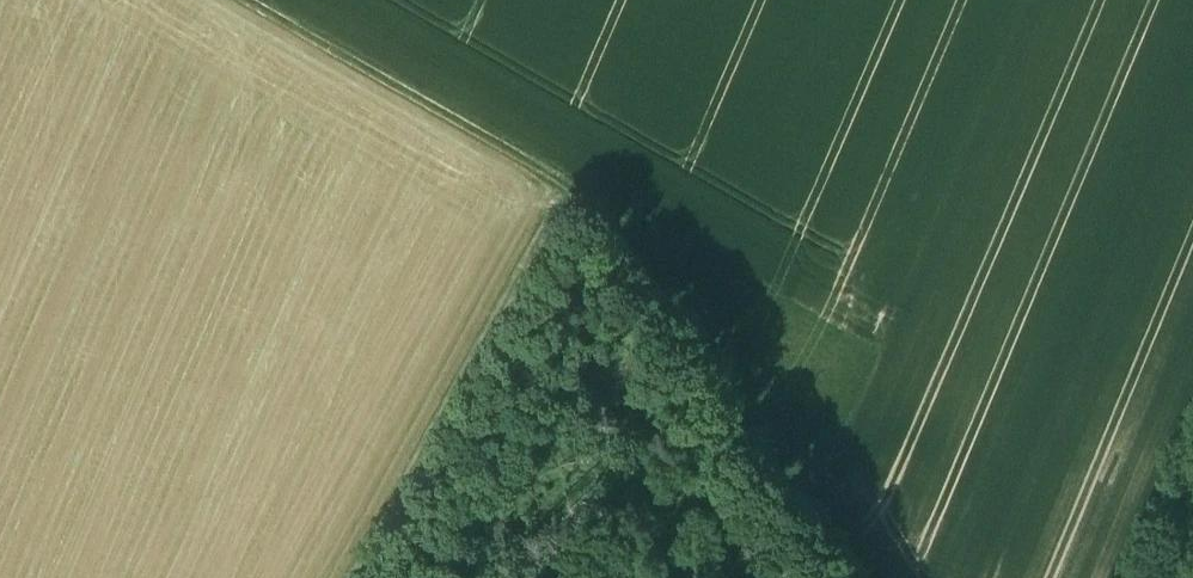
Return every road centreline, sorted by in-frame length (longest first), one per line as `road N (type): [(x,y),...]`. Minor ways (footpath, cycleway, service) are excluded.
road 1 (track): [(241,0),(583,201),(830,577)]
road 2 (track): [(350,577),(560,184)]
road 3 (track): [(1130,577),(1192,426)]

